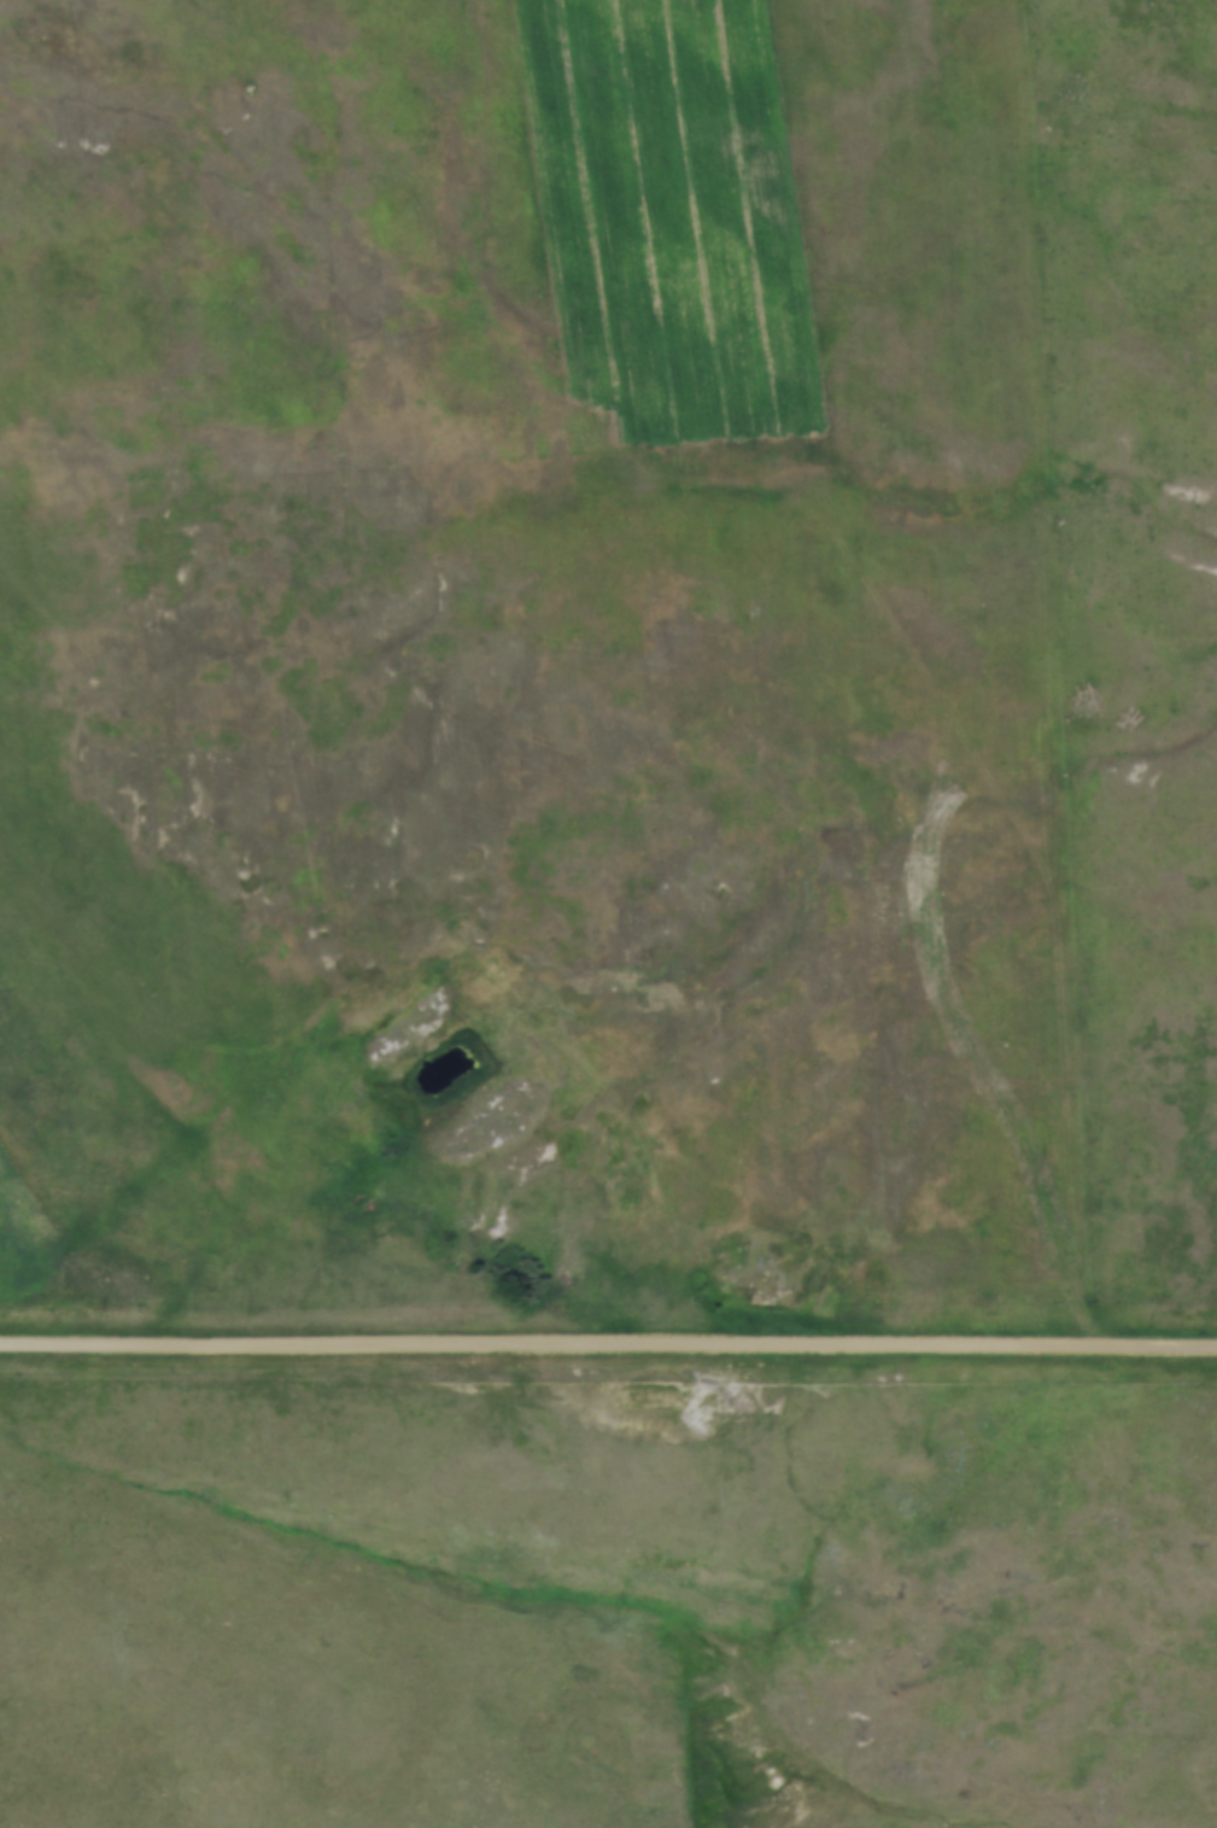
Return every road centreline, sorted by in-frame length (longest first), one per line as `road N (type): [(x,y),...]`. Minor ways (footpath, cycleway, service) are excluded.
road 1 (residential): [(1216,1339),(469,1322),(0,1339)]

